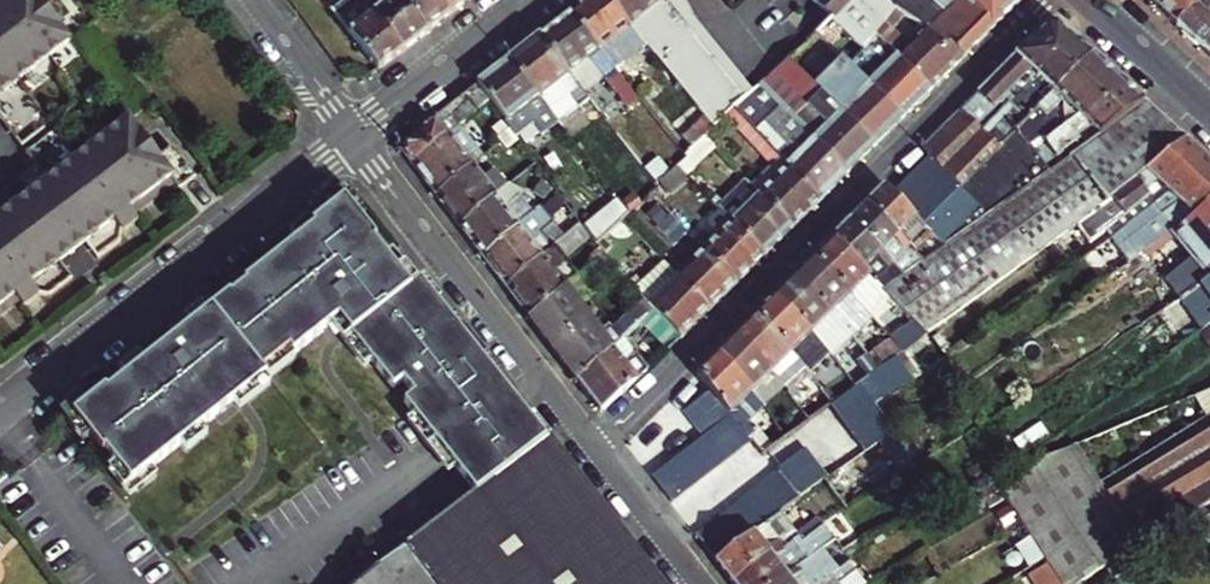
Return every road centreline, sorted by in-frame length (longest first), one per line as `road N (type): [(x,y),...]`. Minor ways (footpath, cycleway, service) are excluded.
road 1 (residential): [(1050,0),(592,446)]
road 2 (residential): [(355,136),(0,408)]
road 3 (residential): [(592,446),(355,136)]
road 4 (residential): [(531,0),(355,136)]
road 5 (residential): [(698,583),(592,446)]
road 6 (residential): [(251,0),(355,136)]
road 7 (secondary): [(1089,0),(1209,113)]

